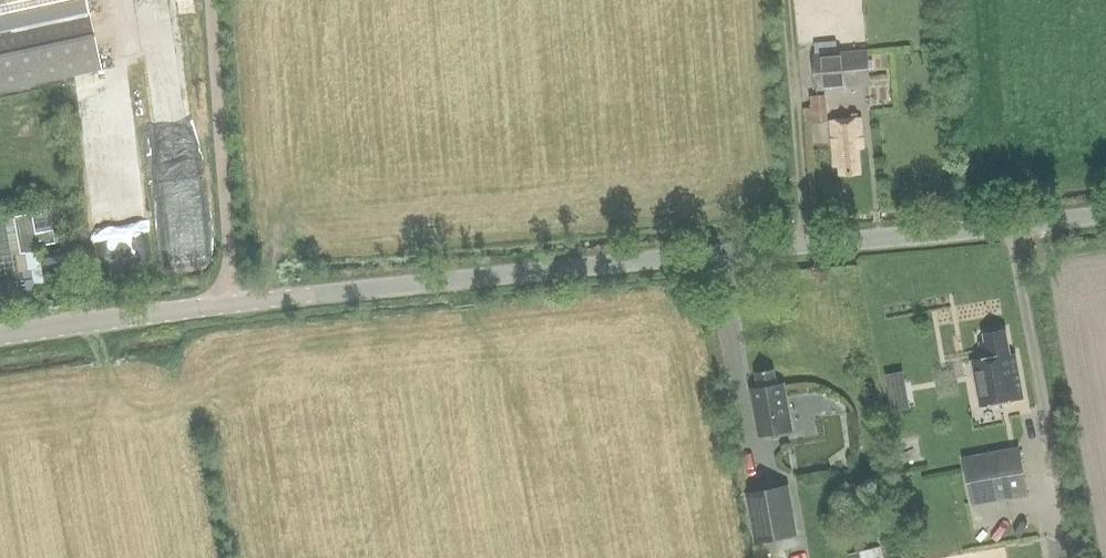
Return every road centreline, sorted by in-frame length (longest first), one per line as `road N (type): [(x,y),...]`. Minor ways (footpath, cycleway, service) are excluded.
road 1 (tertiary): [(0,334),(232,303),(1105,217)]

